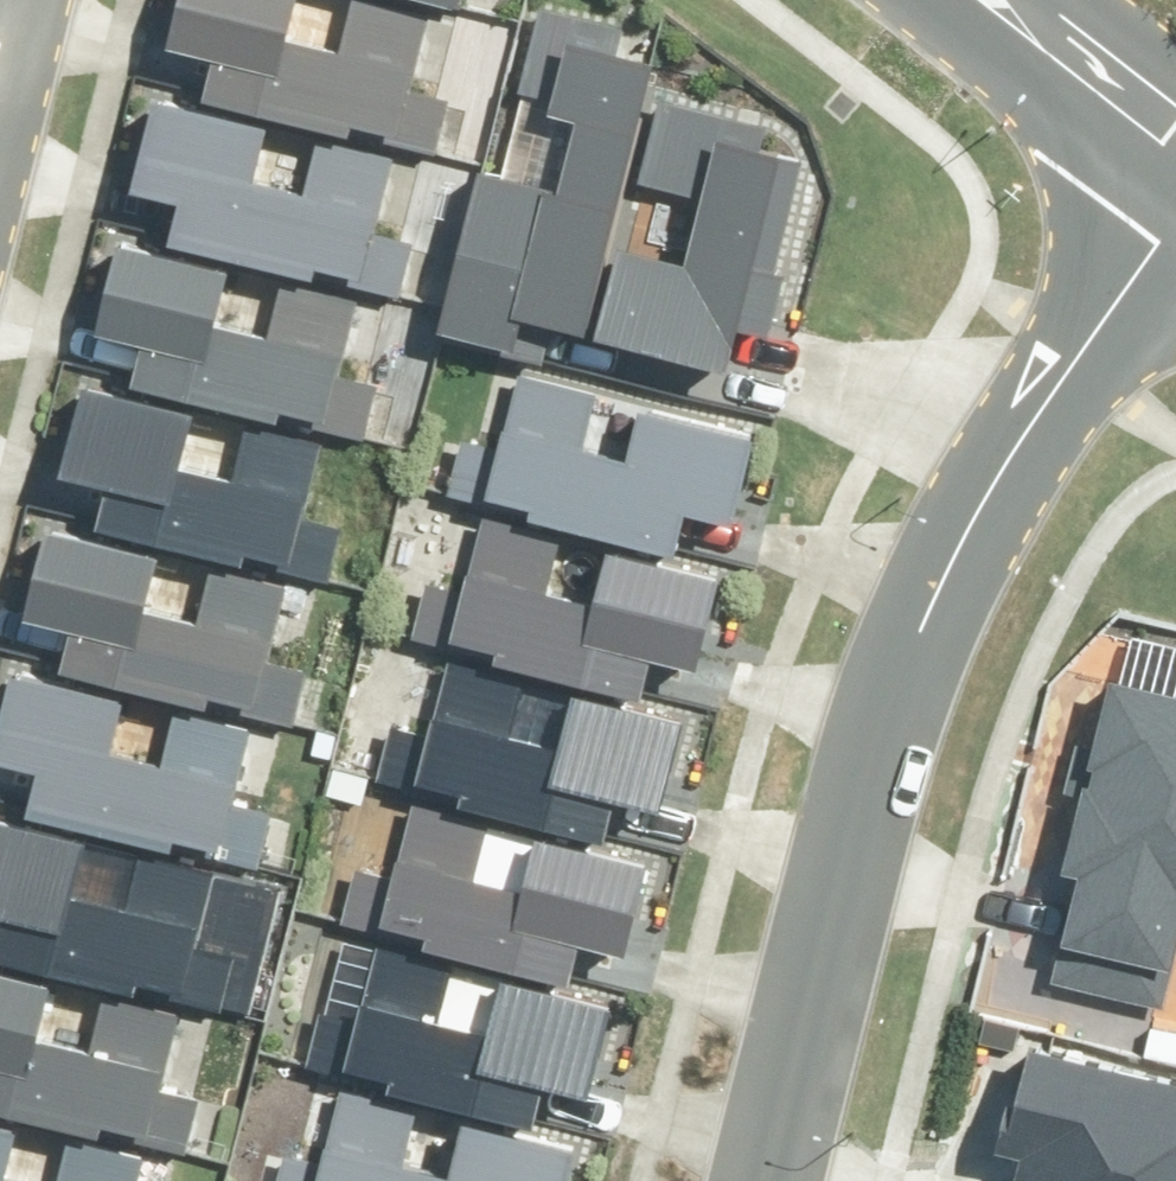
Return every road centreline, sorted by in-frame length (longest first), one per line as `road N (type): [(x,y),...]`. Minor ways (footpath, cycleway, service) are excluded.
road 1 (residential): [(779,1180),(918,636),(990,490),(1087,342),(1175,233)]
road 2 (tertiary): [(1004,0),(1175,140)]

